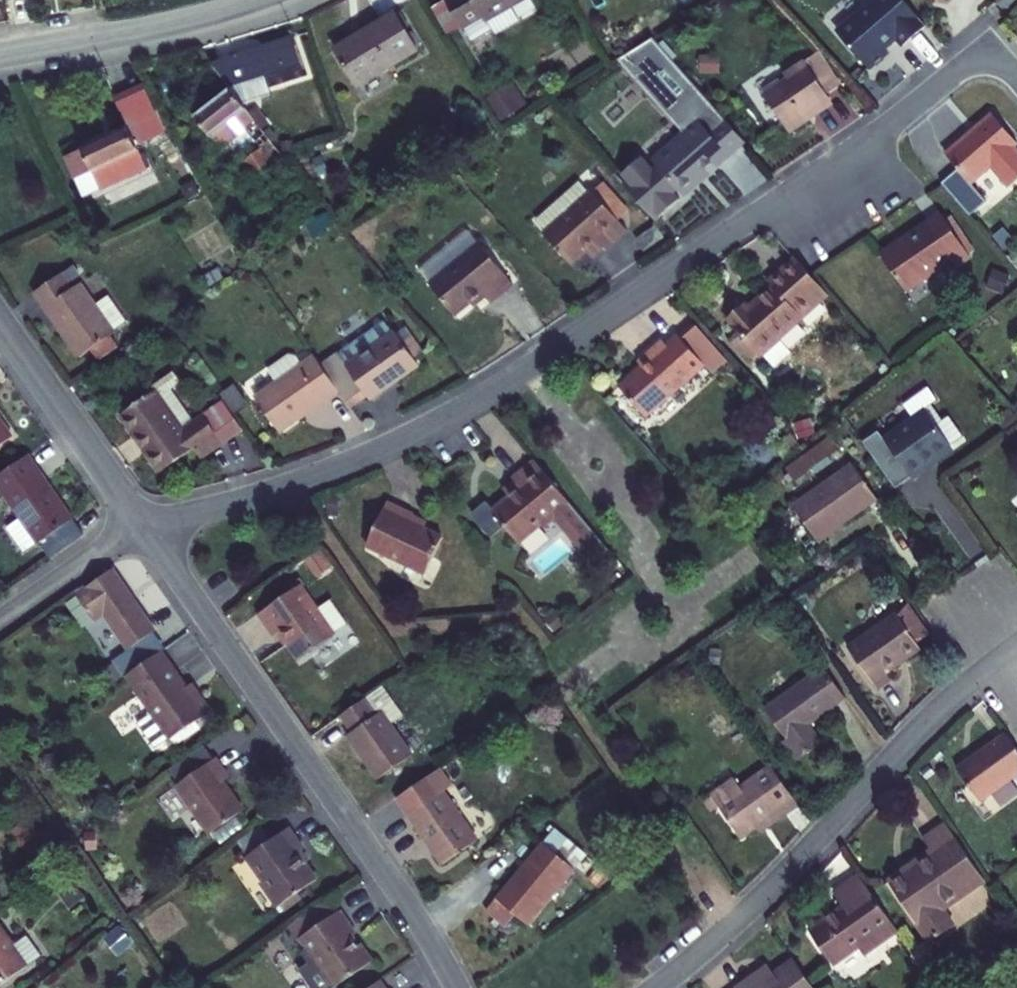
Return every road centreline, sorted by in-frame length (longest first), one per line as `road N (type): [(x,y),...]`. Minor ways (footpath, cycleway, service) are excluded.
road 1 (residential): [(150,537),(361,456),(459,409),(871,138),(966,65),(991,62),(1016,77)]
road 2 (residential): [(455,987),(411,910),(150,537)]
road 3 (residential): [(1016,643),(957,691),(750,907),(656,987)]
road 4 (tertiary): [(0,55),(256,0)]
road 5 (residential): [(141,524),(0,325)]
road 6 (residential): [(0,621),(141,524)]

